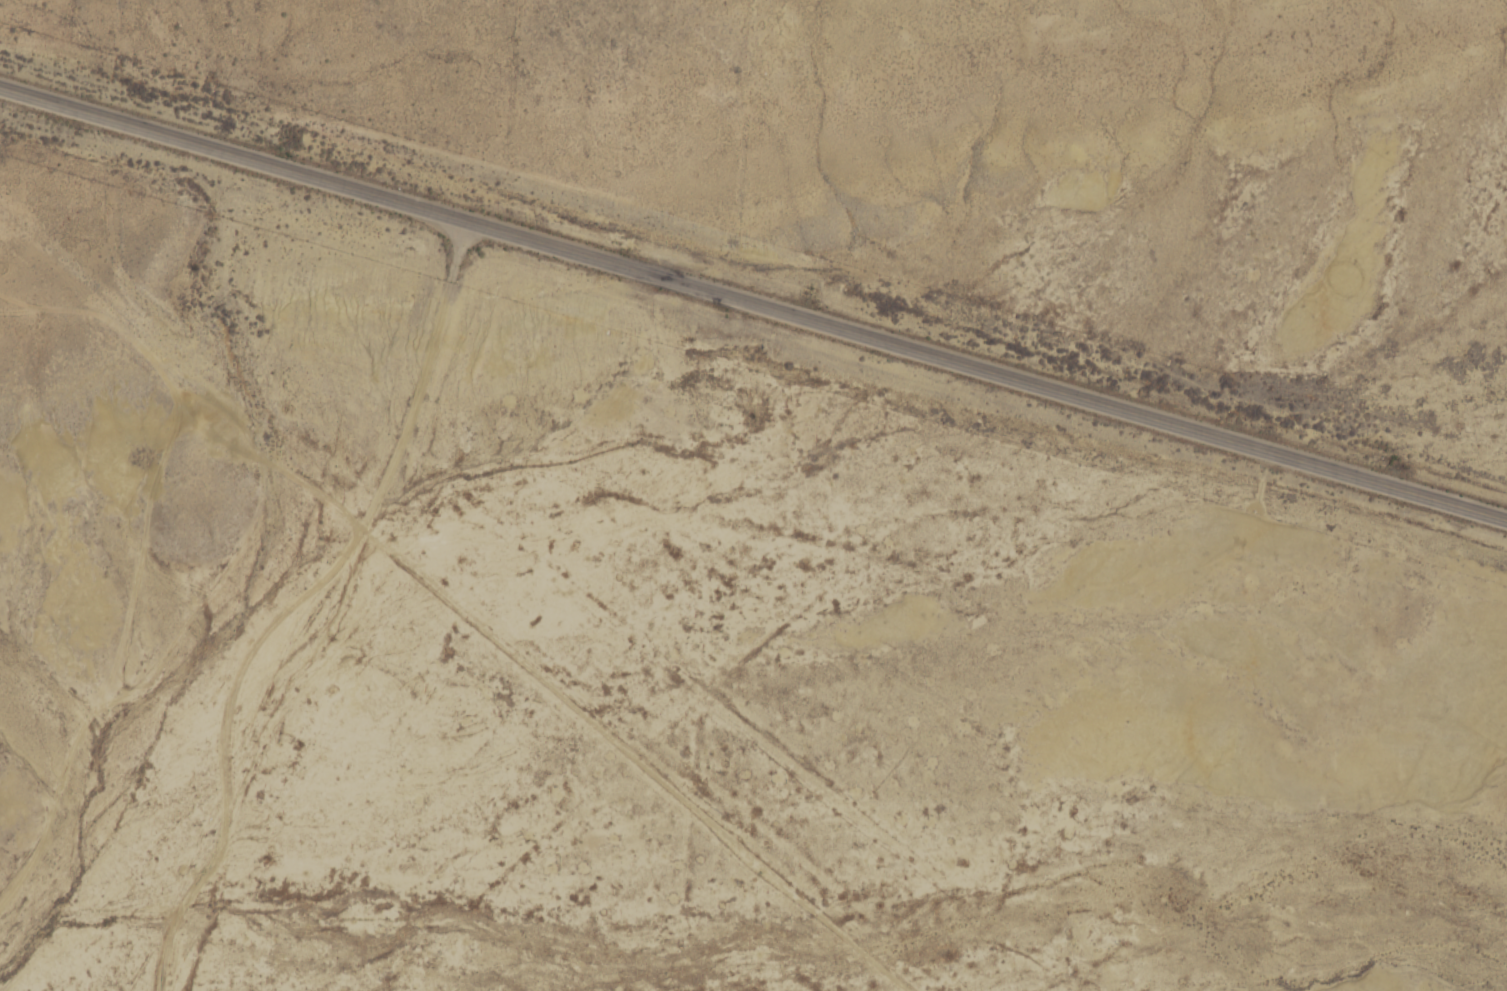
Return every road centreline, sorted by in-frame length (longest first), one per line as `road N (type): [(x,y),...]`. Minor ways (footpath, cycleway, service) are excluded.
road 1 (primary): [(0,88),(1506,522)]
road 2 (residential): [(1506,974),(270,686)]
road 3 (track): [(249,990),(269,844),(270,686)]
road 4 (track): [(0,620),(270,686)]

